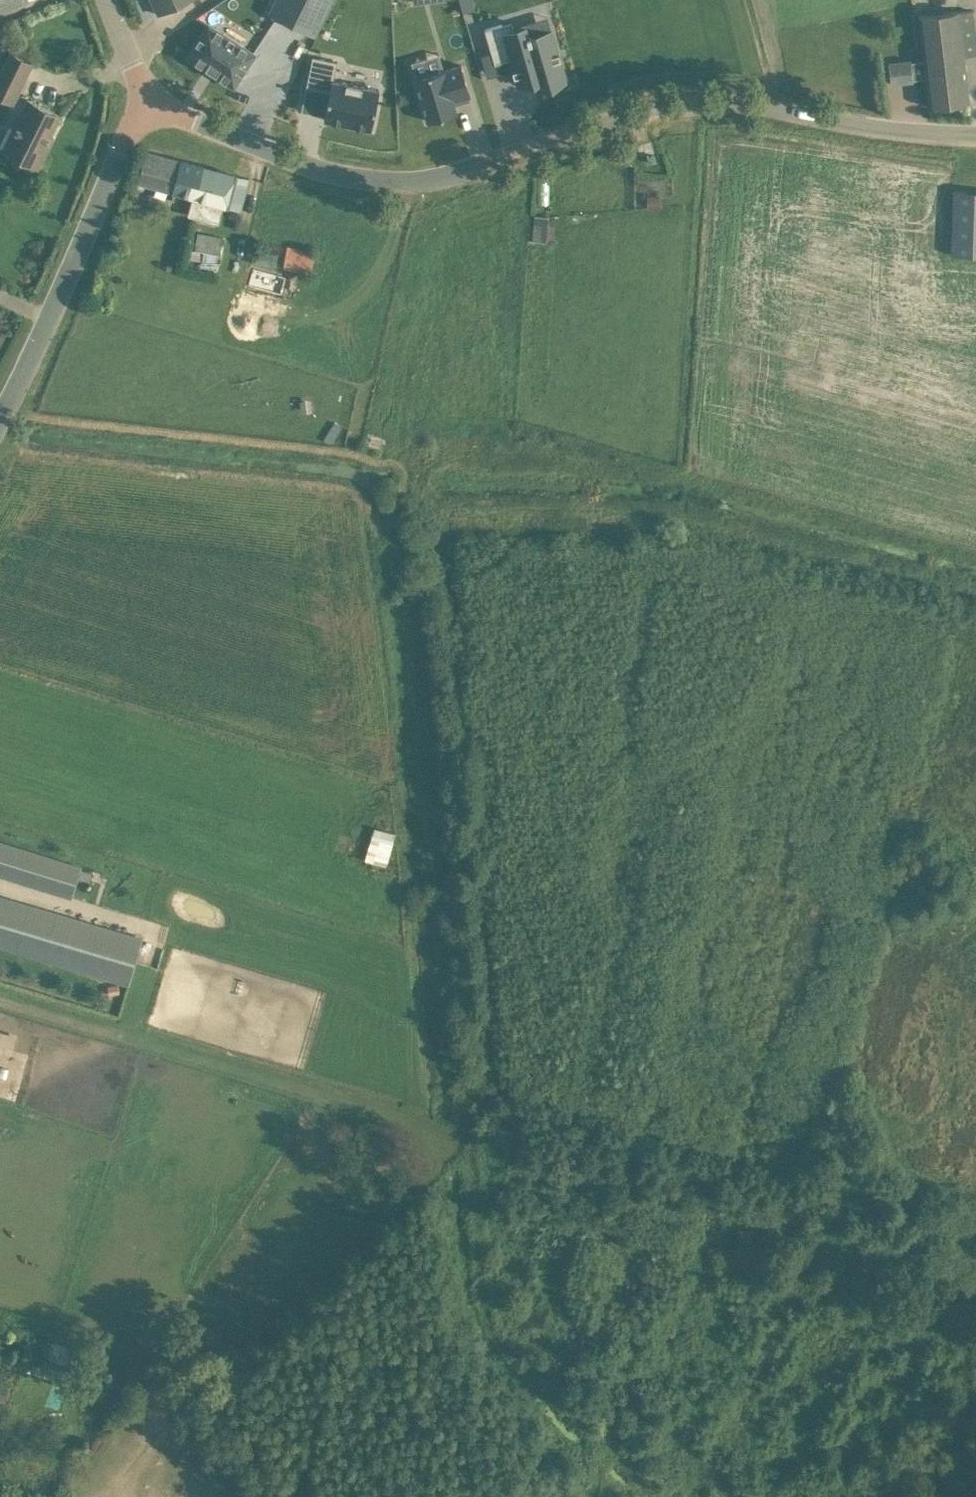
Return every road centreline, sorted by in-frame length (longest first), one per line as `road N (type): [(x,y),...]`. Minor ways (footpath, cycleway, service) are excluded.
road 1 (unclassified): [(975,133),(737,102),(659,106),(445,174),(393,181),(342,176),(145,95)]
road 2 (track): [(436,501),(687,515),(975,591)]
road 3 (track): [(0,999),(474,1145)]
road 4 (unclassified): [(0,410),(145,95)]

